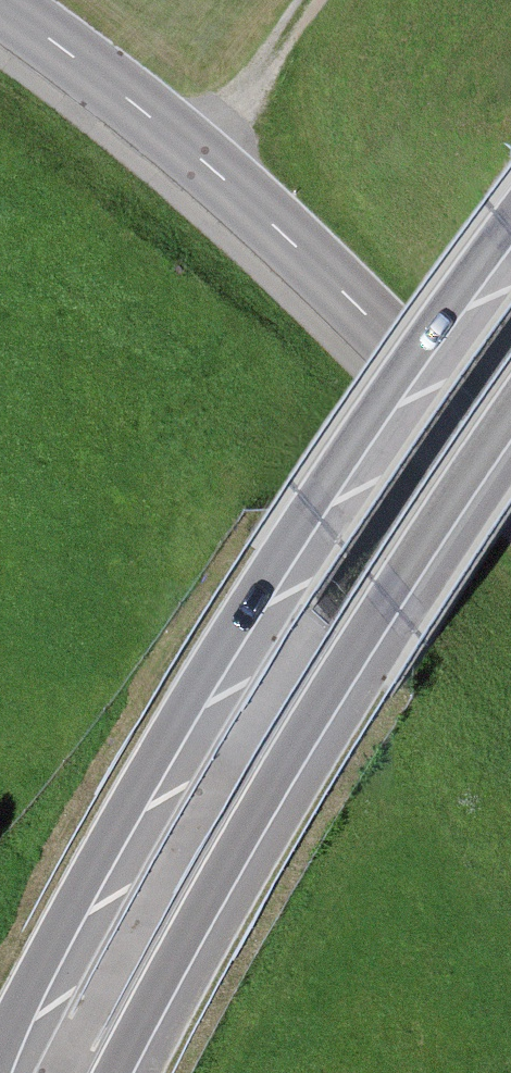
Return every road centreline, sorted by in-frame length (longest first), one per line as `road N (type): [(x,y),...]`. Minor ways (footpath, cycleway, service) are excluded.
road 1 (trunk): [(510,223),(305,513),(165,741),(72,902),(0,1053)]
road 2 (trunk): [(114,1072),(258,806),(510,418)]
road 3 (tertiary): [(0,4),(196,157),(374,323),(510,469)]
road 4 (track): [(308,0),(196,157)]

